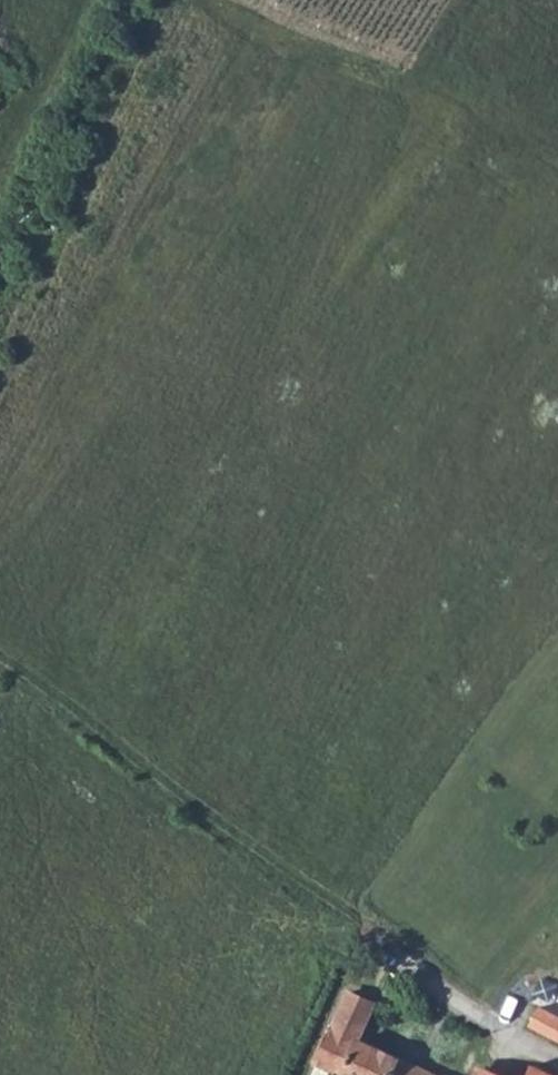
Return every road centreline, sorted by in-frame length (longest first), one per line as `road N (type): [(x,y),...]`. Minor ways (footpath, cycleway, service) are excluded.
road 1 (unclassified): [(557,1062),(495,1027),(345,912)]

